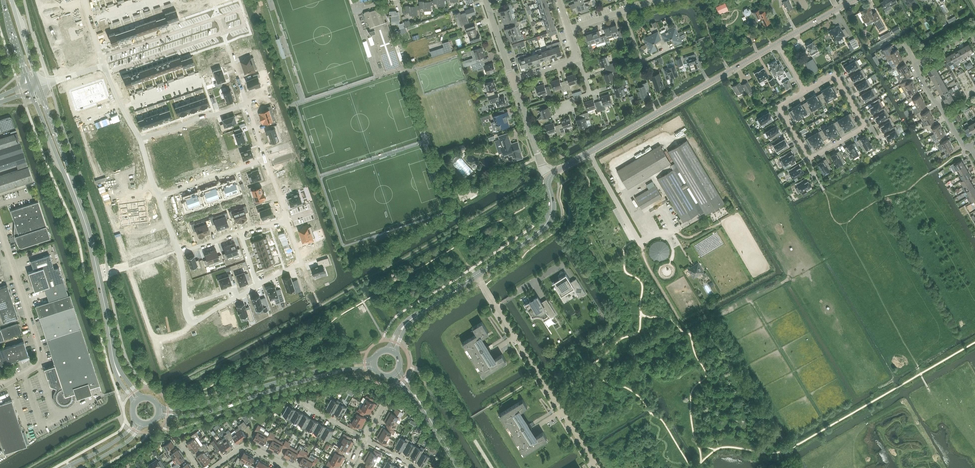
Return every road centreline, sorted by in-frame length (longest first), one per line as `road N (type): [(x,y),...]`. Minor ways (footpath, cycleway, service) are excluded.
road 1 (unclassified): [(548,179),(778,43)]
road 2 (residential): [(476,275),(597,467)]
road 3 (secondary): [(159,415),(202,414),(329,373),(374,368)]
road 4 (secondary): [(374,360),(188,408),(159,407)]
road 5 (residential): [(806,91),(834,77),(862,128),(810,157),(784,104)]
road 6 (unclassified): [(0,385),(38,365),(41,352),(0,226)]
road 7 (secondary): [(117,368),(74,193)]
road 8 (residential): [(971,148),(916,71),(974,35)]
road 9 (unclassified): [(476,275),(545,226),(548,179)]
road 10 (residential): [(218,18),(101,58)]
road 11 (residential): [(107,73),(223,32)]

